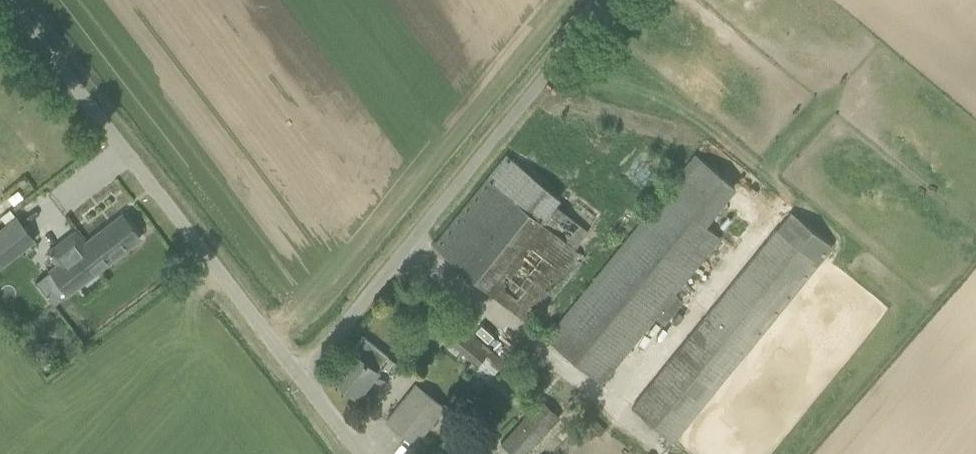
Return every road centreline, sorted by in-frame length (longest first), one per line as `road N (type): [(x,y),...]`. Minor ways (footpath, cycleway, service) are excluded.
road 1 (unclassified): [(305,378),(610,0)]
road 2 (unclassified): [(305,378),(10,0)]

